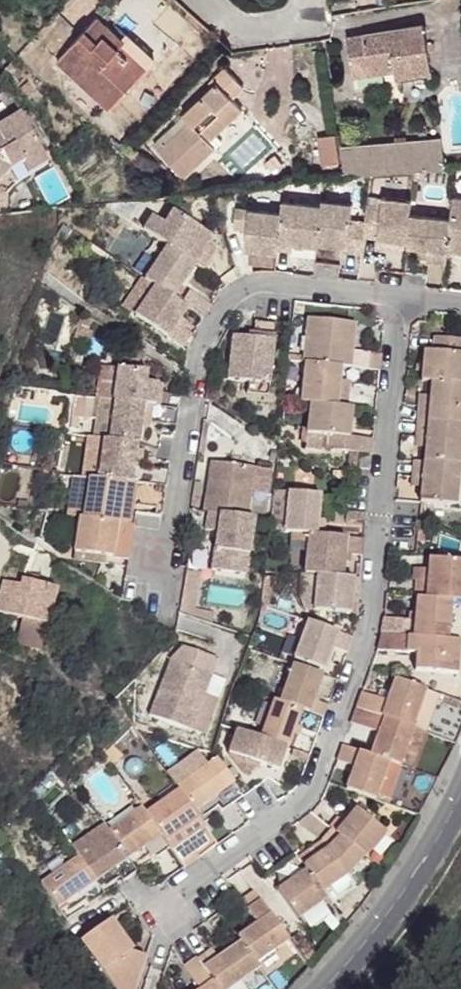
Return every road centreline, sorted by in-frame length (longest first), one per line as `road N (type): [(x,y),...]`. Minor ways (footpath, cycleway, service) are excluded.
road 1 (residential): [(401,300),(368,634),(306,798),(172,898),(155,963)]
road 2 (residential): [(401,300),(263,286),(224,307),(201,349),(162,607)]
road 3 (secondary): [(322,988),(407,886),(460,788)]

